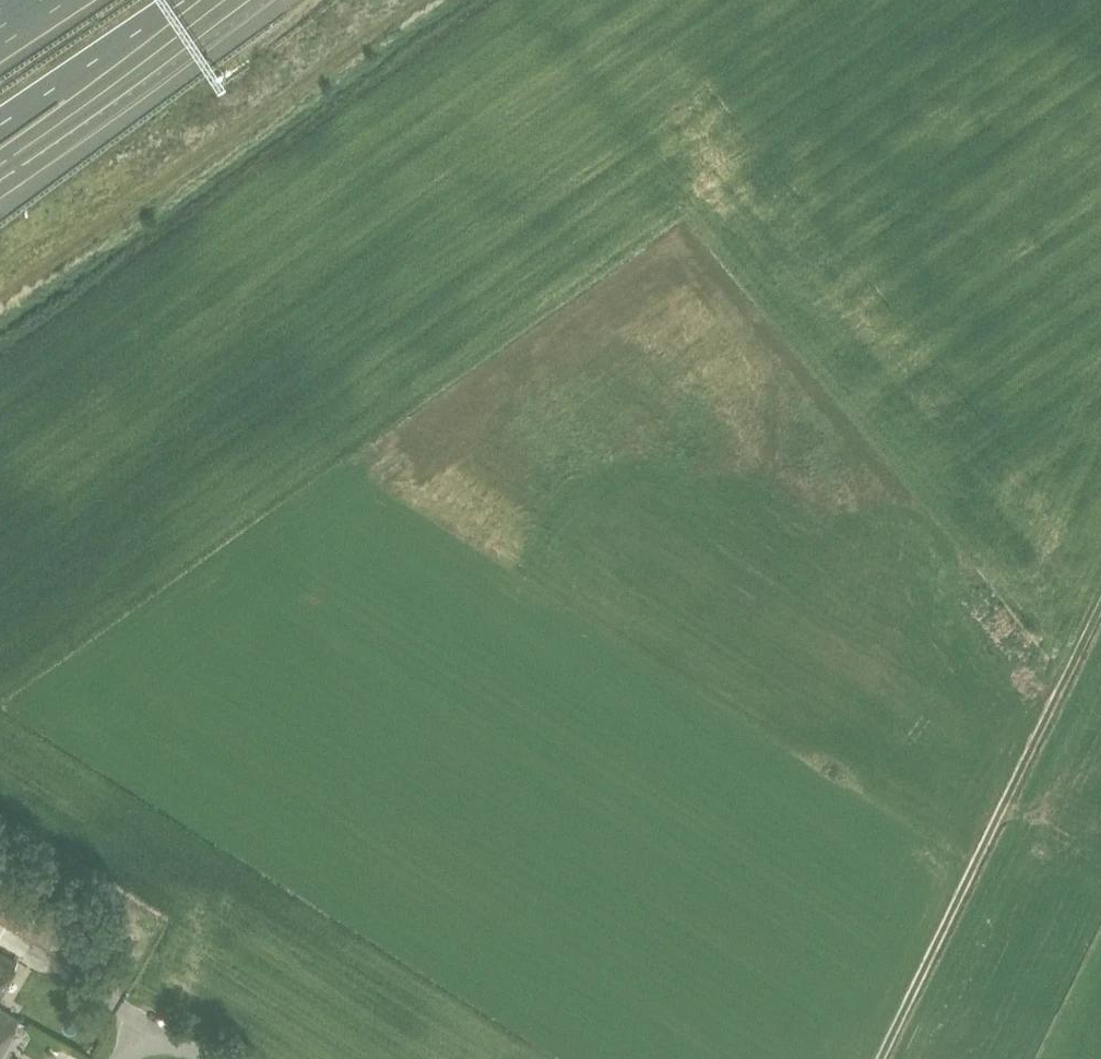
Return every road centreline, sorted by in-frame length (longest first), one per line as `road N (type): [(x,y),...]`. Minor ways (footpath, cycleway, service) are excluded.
road 1 (motorway): [(0,143),(212,0)]

